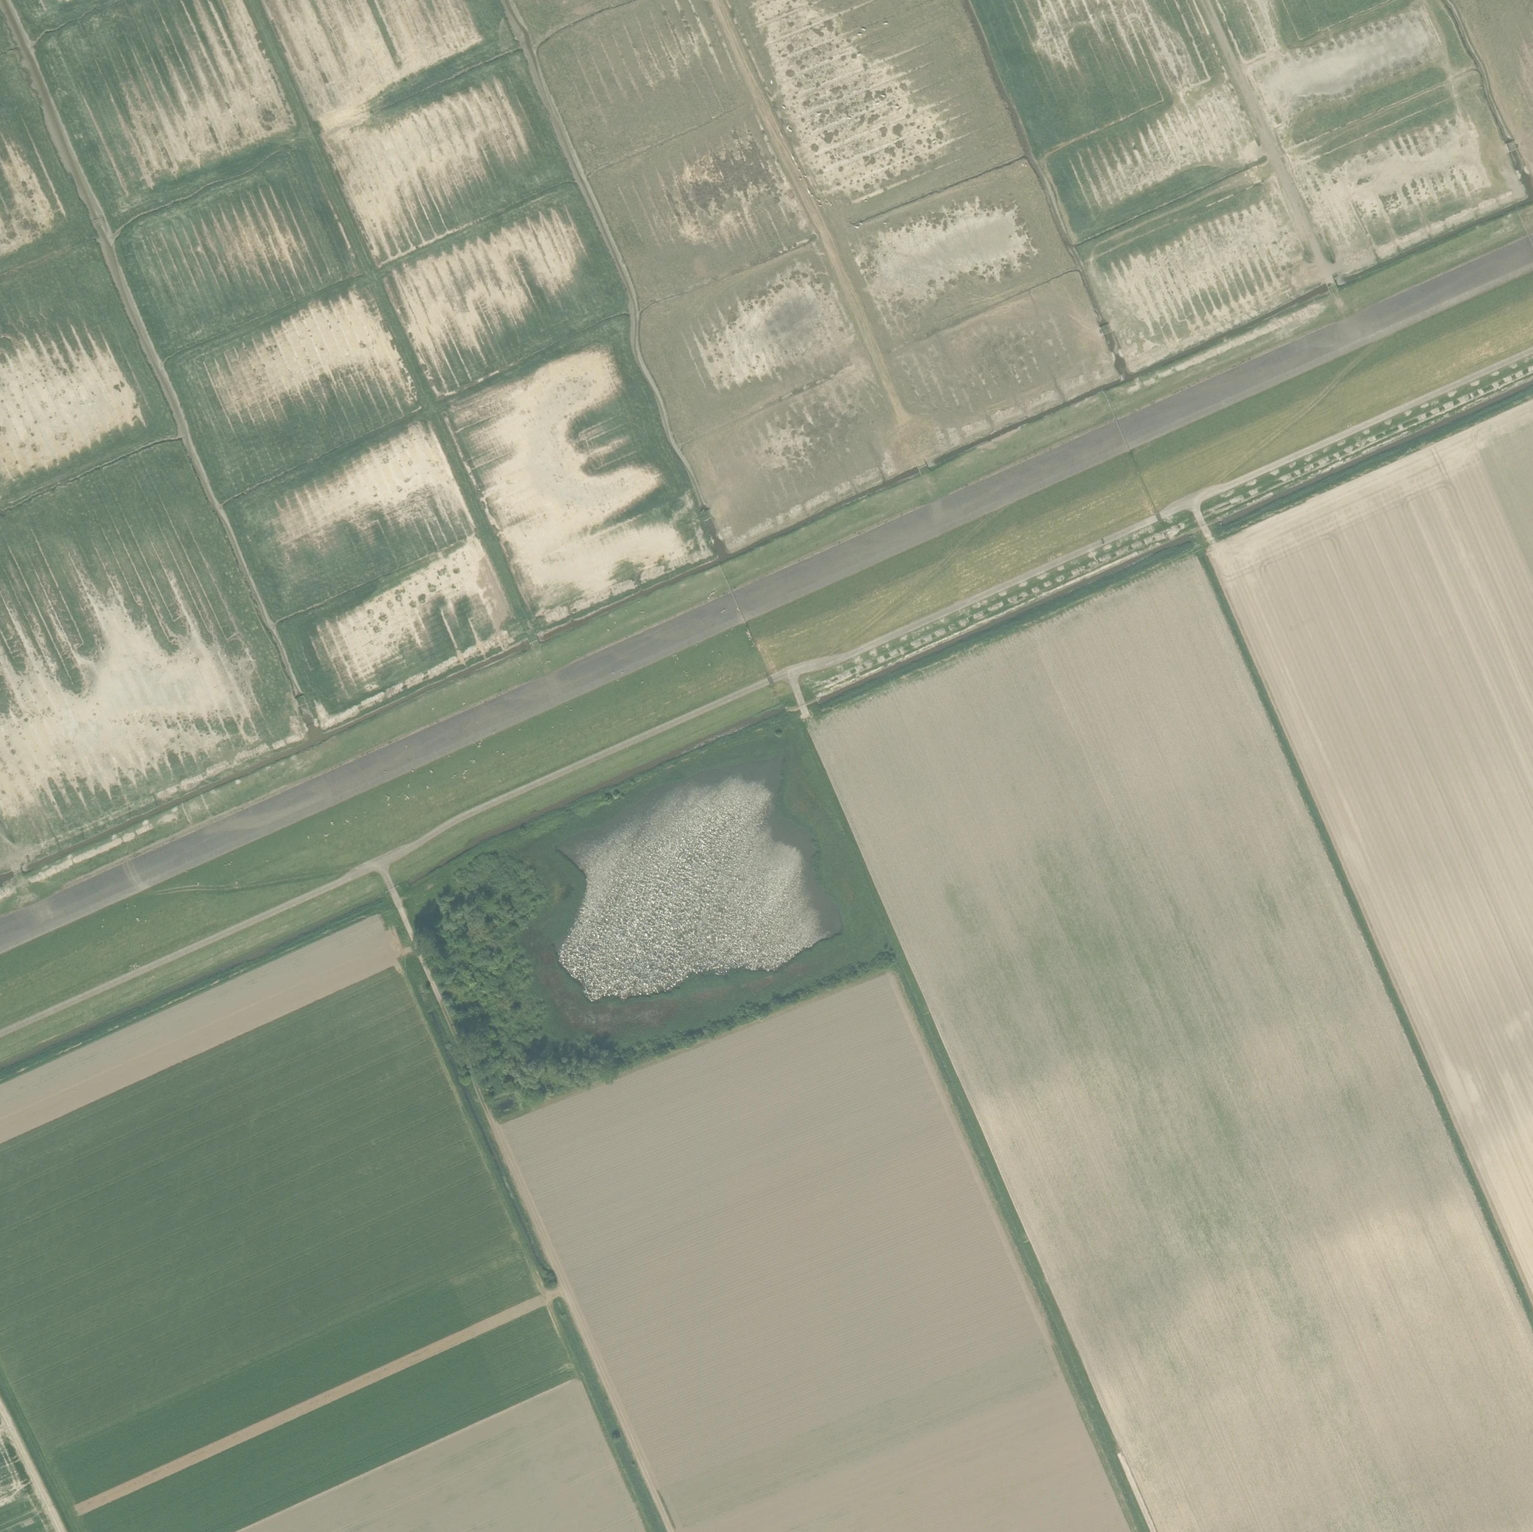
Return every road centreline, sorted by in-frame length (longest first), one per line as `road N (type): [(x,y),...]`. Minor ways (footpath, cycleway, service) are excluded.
road 1 (track): [(0,948),(1532,265)]
road 2 (track): [(674,1531),(440,998)]
road 3 (track): [(805,668),(950,558),(1012,497)]
road 4 (track): [(381,861),(117,898)]
road 5 (track): [(1197,500),(1396,326)]

